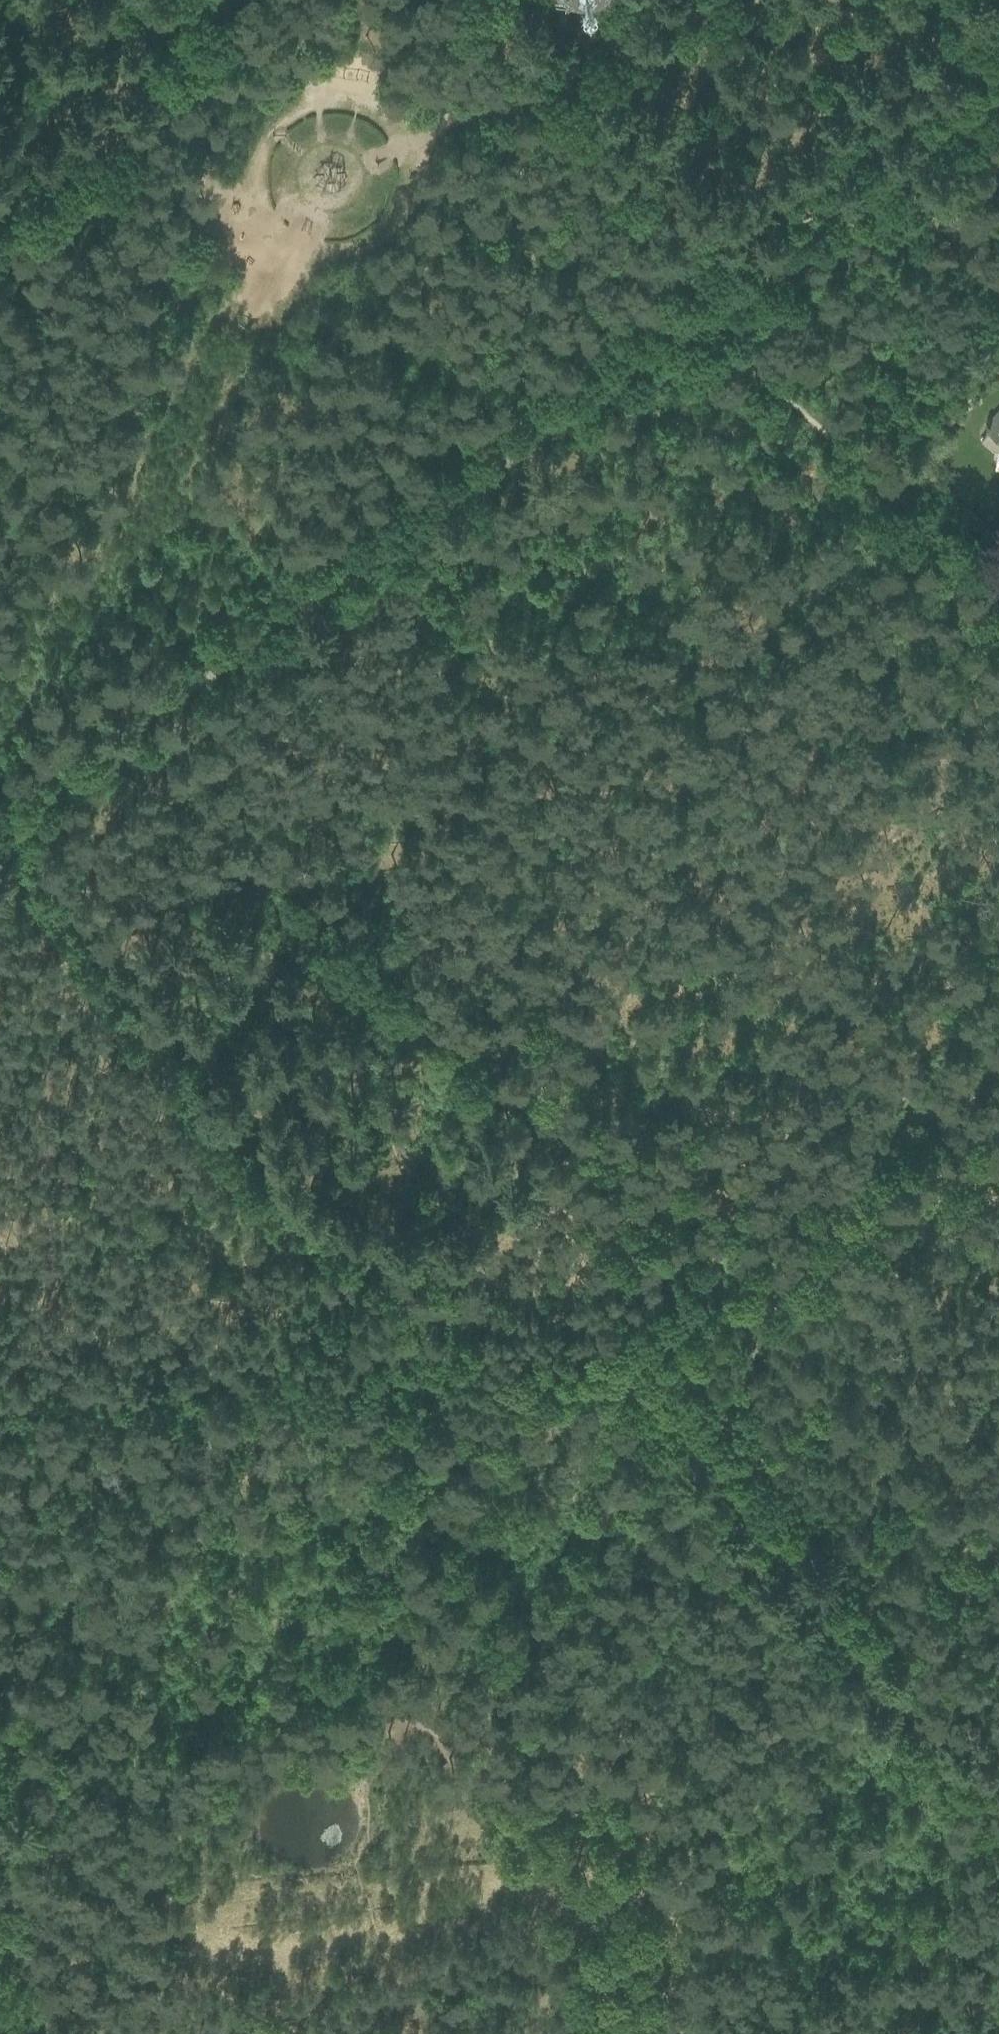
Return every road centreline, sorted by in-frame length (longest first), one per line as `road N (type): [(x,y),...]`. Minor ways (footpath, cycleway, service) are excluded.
road 1 (track): [(629,1355),(554,1367),(0,1394)]
road 2 (track): [(629,1355),(831,1617),(998,1814)]
road 3 (track): [(404,525),(0,834)]
road 4 (track): [(694,314),(998,586)]
road 5 (track): [(918,1121),(747,1245),(629,1355)]
road 6 (track): [(694,314),(404,525)]
road 7 (track): [(896,158),(694,314)]
road 8 (residential): [(998,288),(896,158)]
road 9 (track): [(26,2033),(0,1874)]
road 10 (unclassified): [(896,158),(998,82)]

